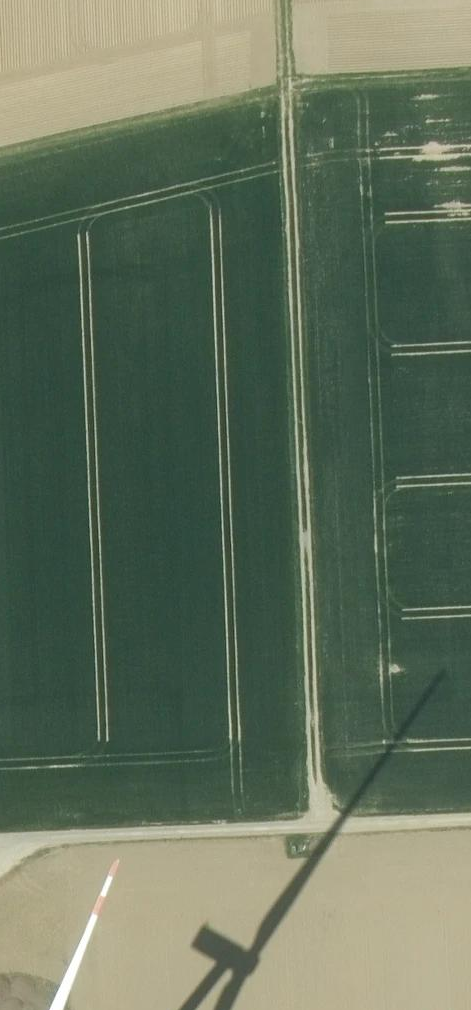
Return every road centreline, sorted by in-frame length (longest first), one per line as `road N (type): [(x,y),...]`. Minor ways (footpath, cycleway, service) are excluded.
road 1 (track): [(320,829),(287,88),(0,158)]
road 2 (track): [(0,843),(470,822)]
road 3 (track): [(285,0),(287,88),(470,78)]

